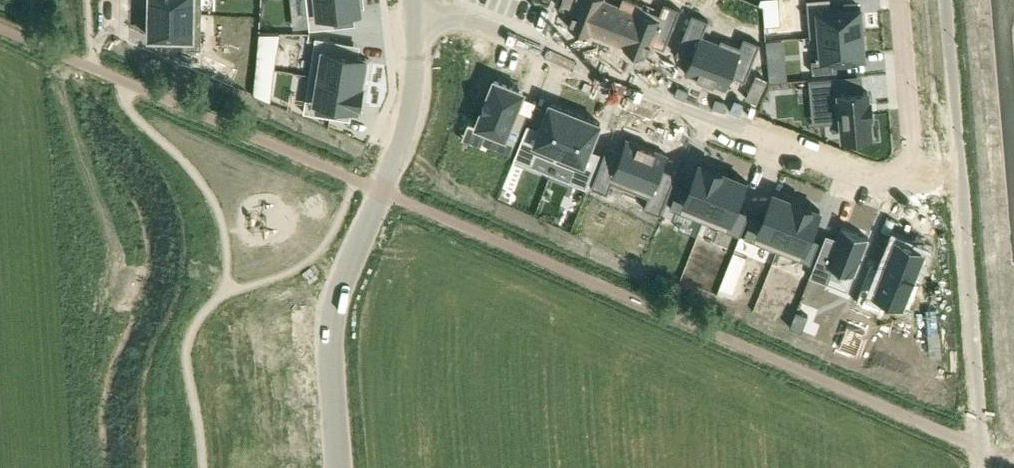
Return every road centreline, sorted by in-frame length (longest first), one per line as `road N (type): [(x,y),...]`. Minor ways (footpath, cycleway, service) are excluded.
road 1 (residential): [(898,0),(912,150),(904,169),(881,180),(464,16),(414,14)]
road 2 (residential): [(338,467),(330,313),(418,104),(414,14)]
road 3 (residential): [(1013,155),(999,0)]

